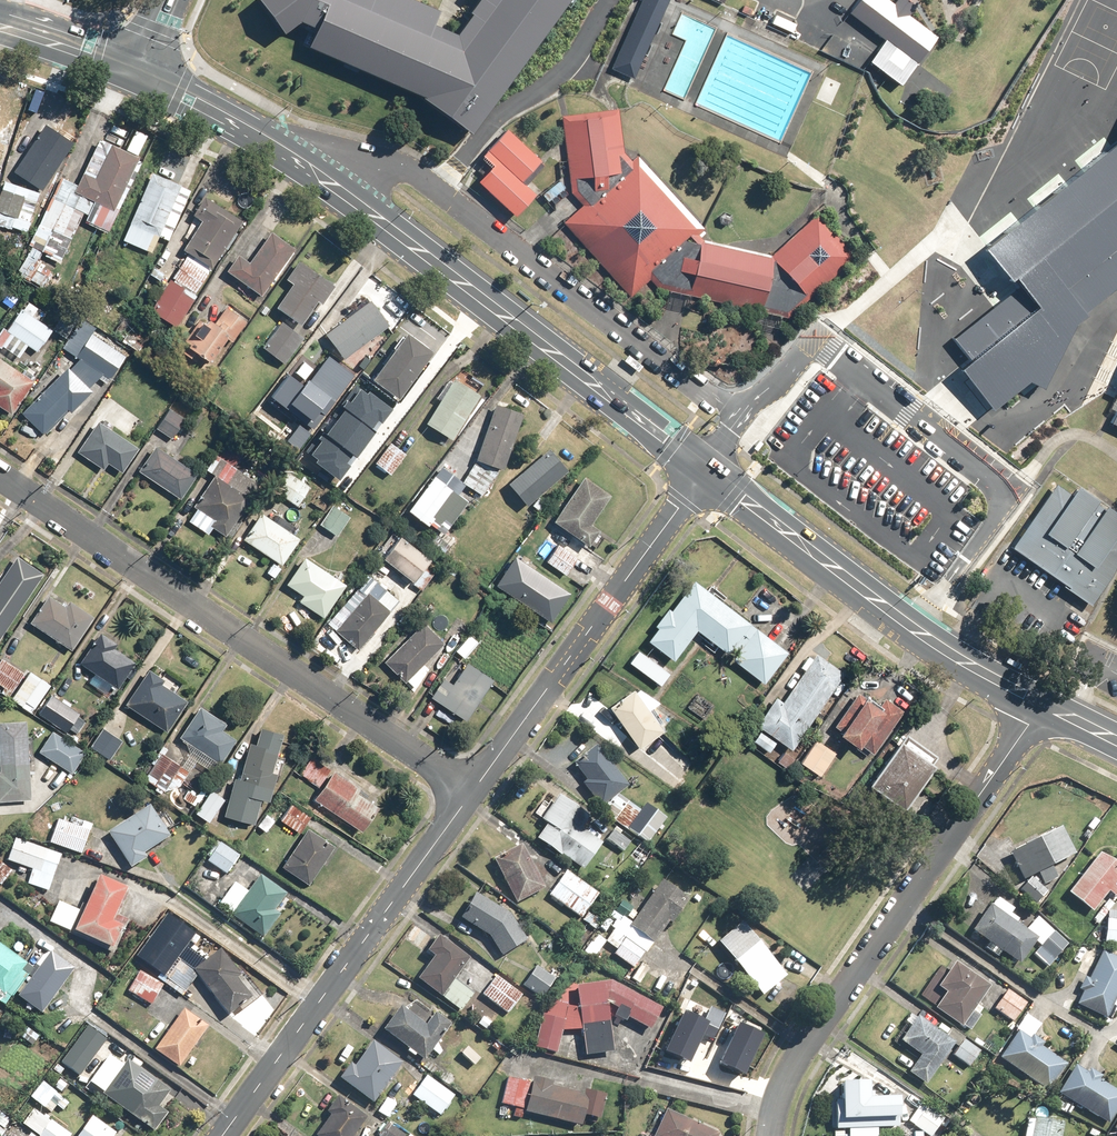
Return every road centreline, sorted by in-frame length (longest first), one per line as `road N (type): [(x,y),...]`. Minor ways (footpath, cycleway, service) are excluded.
road 1 (secondary): [(146,76),(291,153),(706,472)]
road 2 (residential): [(0,476),(473,792)]
road 3 (residential): [(771,1135),(794,1067),(1042,705)]
road 4 (residential): [(473,792),(222,1135)]
road 5 (secondary): [(706,472),(900,617),(1042,705)]
road 6 (residential): [(706,472),(473,792)]
road 7 (secondary): [(0,25),(146,76)]

